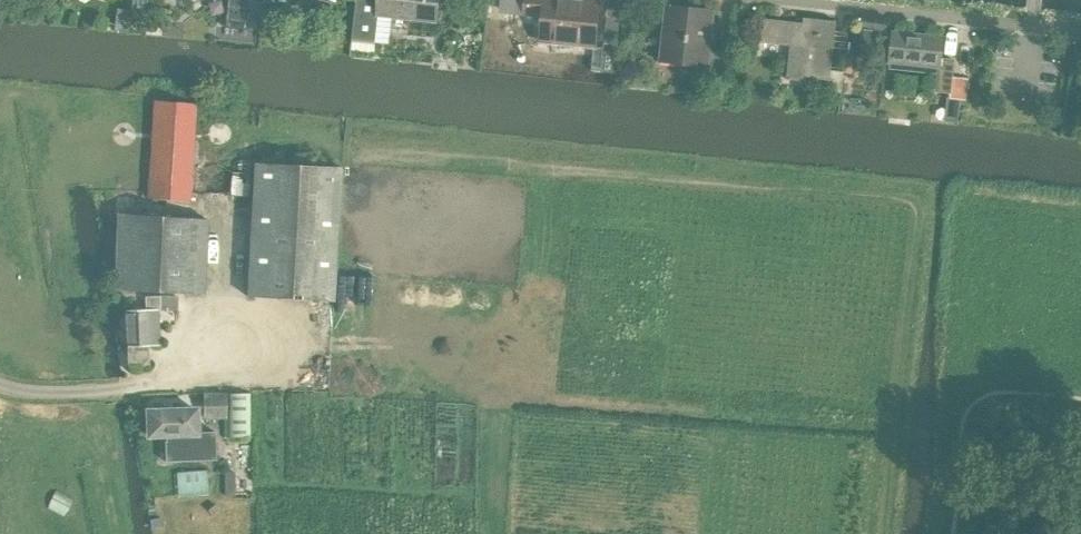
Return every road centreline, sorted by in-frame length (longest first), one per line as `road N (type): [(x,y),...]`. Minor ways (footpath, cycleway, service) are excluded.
road 1 (residential): [(1032,28),(785,0)]

